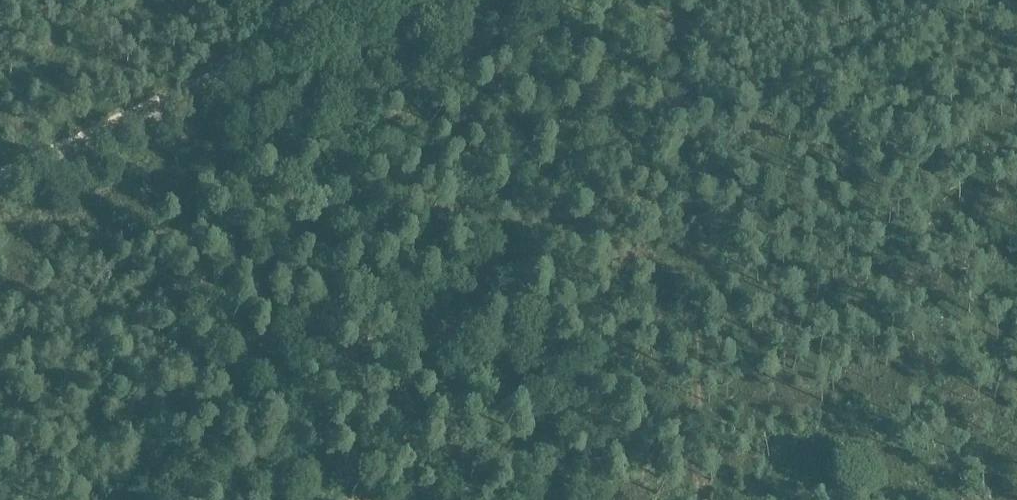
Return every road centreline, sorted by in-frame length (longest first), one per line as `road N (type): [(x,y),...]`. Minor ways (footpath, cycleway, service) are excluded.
road 1 (track): [(702,499),(675,0)]
road 2 (track): [(0,187),(386,0)]

